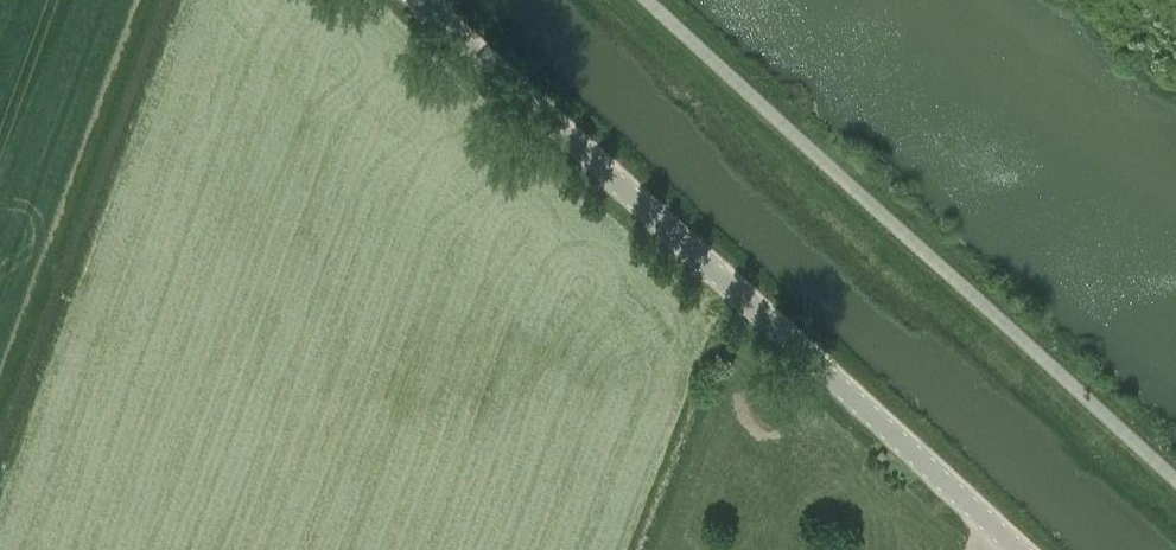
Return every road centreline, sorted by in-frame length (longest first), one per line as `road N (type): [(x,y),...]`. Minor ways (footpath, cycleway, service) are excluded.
road 1 (tertiary): [(1012,549),(416,0)]

